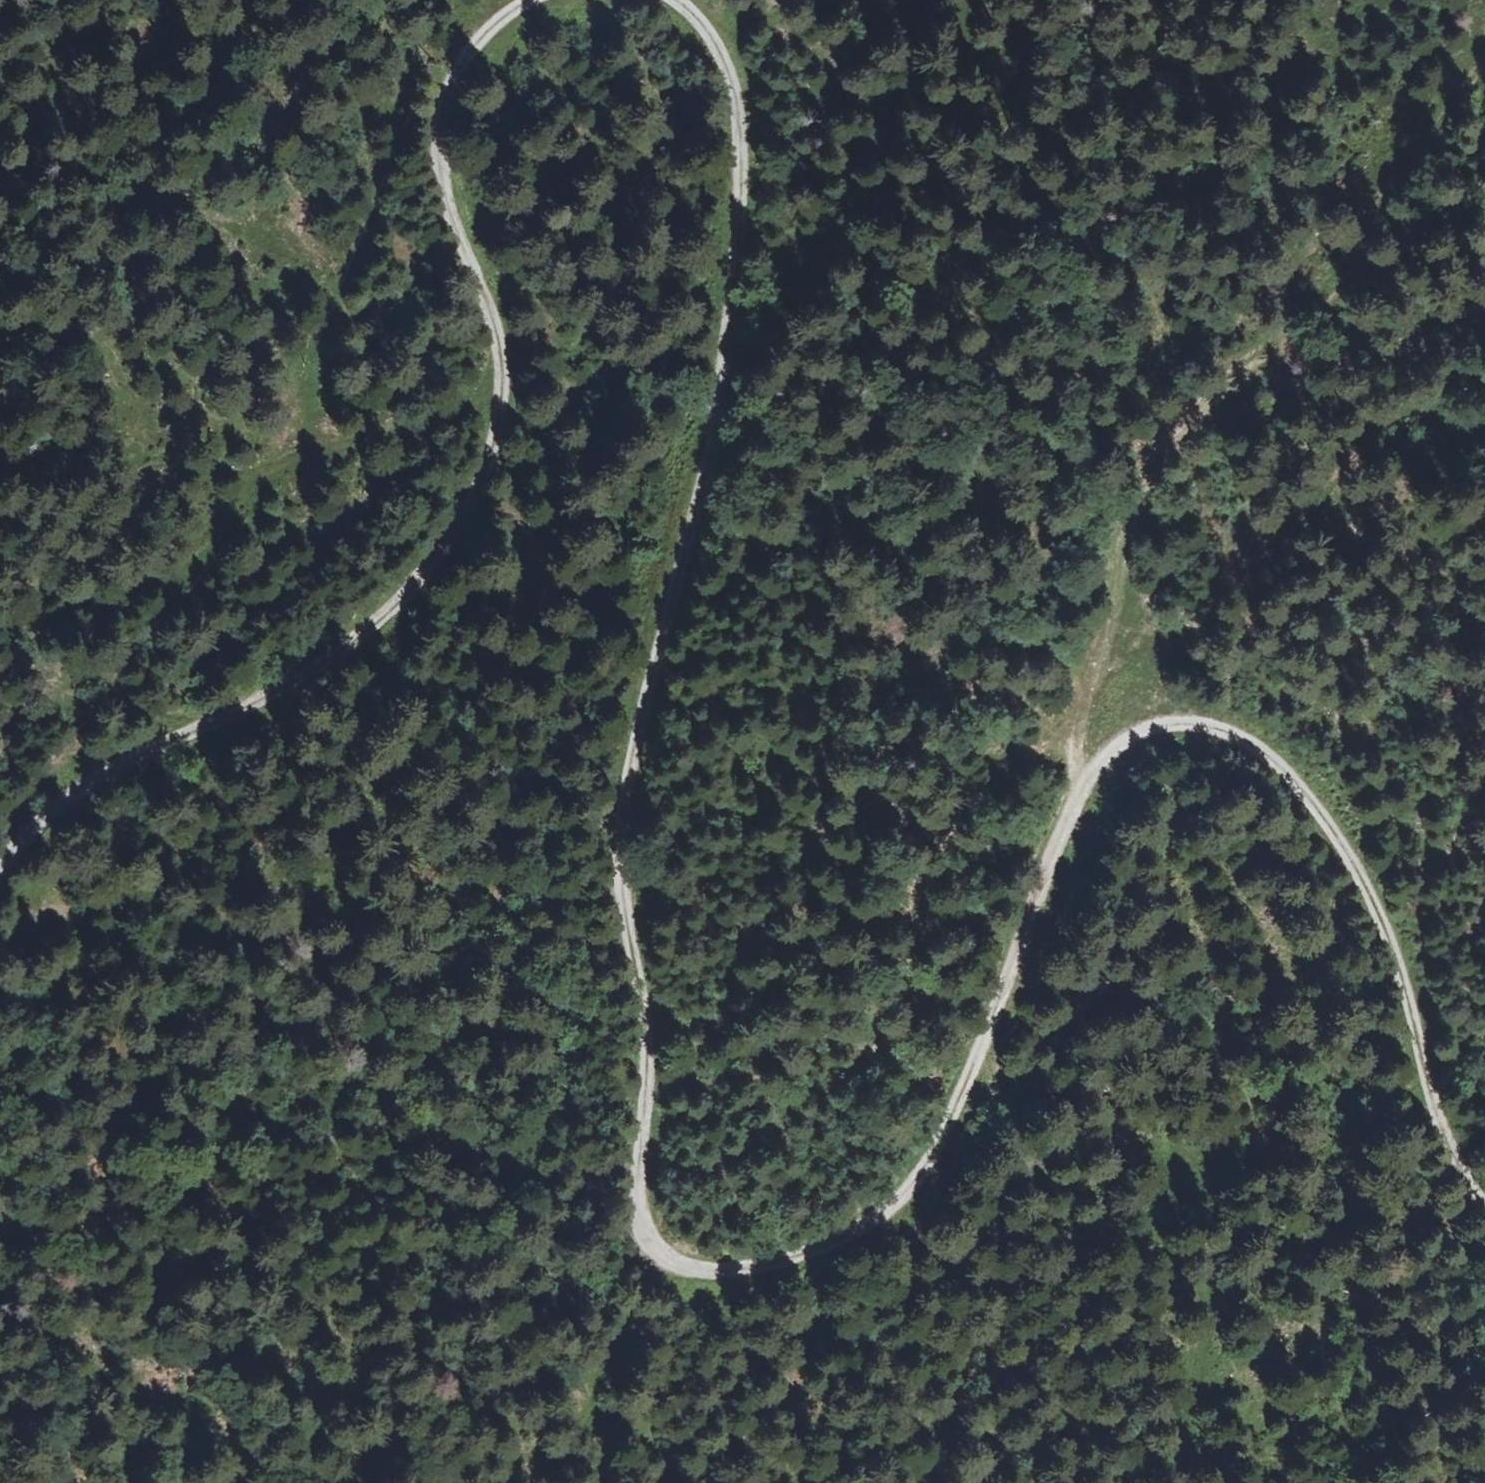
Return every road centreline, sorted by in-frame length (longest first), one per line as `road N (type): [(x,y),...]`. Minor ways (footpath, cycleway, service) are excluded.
road 1 (track): [(1484,41),(1326,272),(1157,487),(1131,557),(1084,765),(1024,923),(934,1115),(886,1190),(857,1215),(793,1242),(725,1245),(681,1226),(656,1192),(627,867),(637,708),(741,321),(743,277),(724,124),(706,69),(686,41),(620,0)]
road 2 (track): [(560,0),(524,14),(477,57),(448,107),(443,145),(476,280),(478,329),(443,494),(417,569),(379,614),(323,656),(90,797),(32,844),(0,891)]
road 3 (track): [(1084,765),(1136,736),(1202,737),(1290,774),(1421,987),(1484,1188)]

